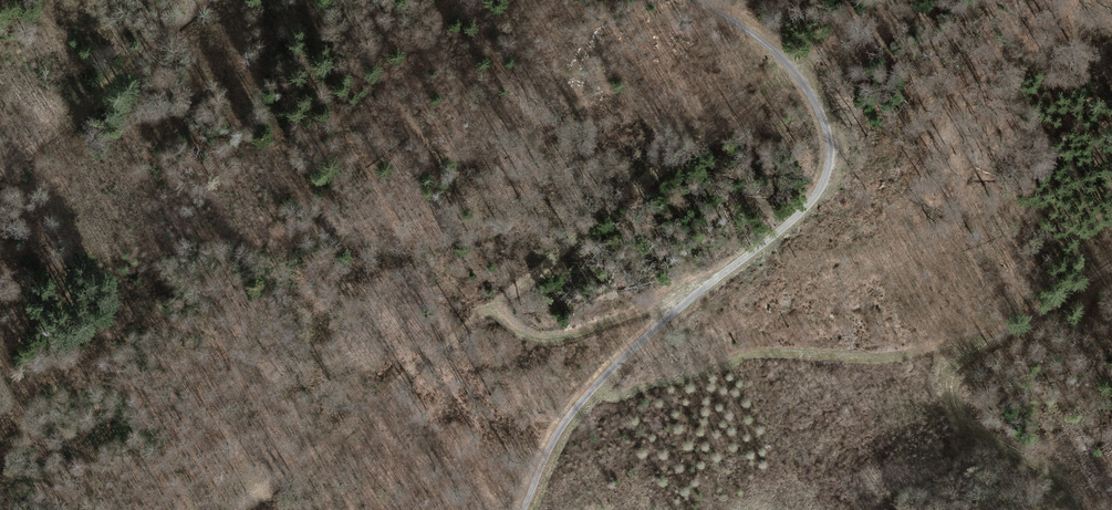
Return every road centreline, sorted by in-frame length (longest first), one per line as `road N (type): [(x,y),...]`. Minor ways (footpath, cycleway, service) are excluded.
road 1 (track): [(796,72),(747,97),(225,509)]
road 2 (track): [(523,509),(566,419),(673,308),(828,189),(834,142),(796,72),(687,0)]
road 3 (track): [(1075,509),(1063,477),(965,426),(951,400),(954,364),(1111,266)]
road 4 (track): [(673,308),(645,308),(553,339),(523,333),(487,302)]

